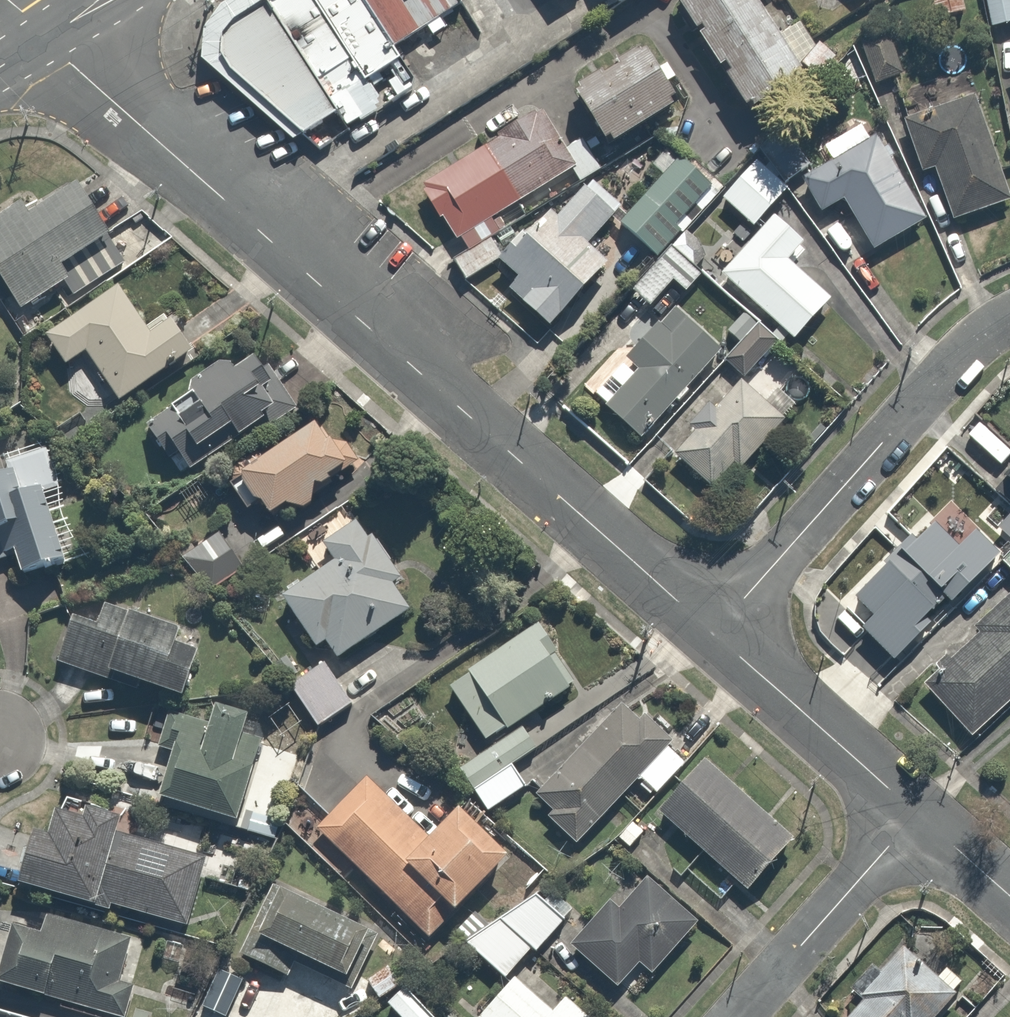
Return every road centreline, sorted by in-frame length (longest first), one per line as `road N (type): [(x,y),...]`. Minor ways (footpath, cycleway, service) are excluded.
road 1 (tertiary): [(45,38),(713,633)]
road 2 (residential): [(713,633),(971,347),(1009,318)]
road 3 (tertiary): [(713,633),(917,814)]
road 4 (residential): [(741,1016),(917,814)]
road 5 (tertiary): [(917,814),(1009,896)]

